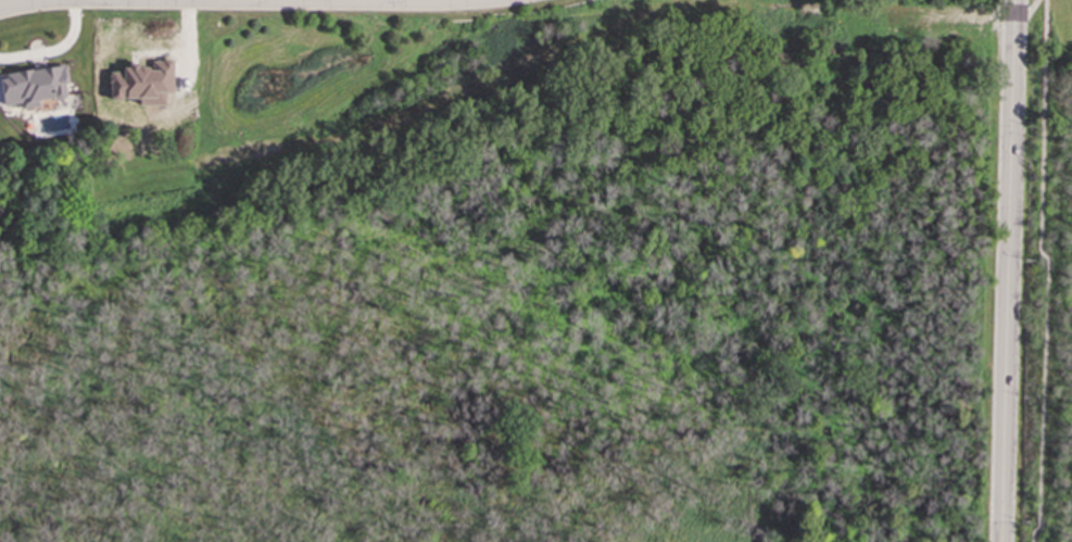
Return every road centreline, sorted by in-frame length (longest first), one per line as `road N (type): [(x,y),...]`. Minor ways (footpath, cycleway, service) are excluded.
road 1 (tertiary): [(1001,526),(1014,27)]
road 2 (residential): [(488,0),(240,0)]

